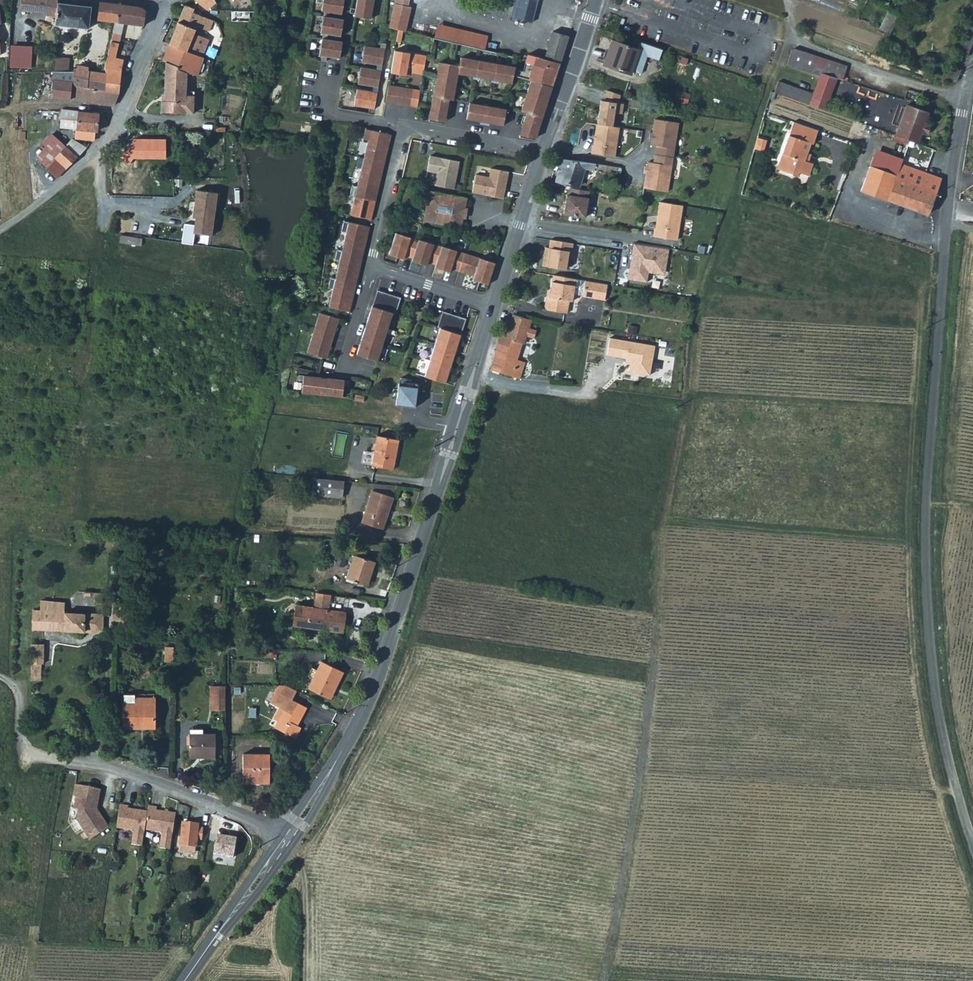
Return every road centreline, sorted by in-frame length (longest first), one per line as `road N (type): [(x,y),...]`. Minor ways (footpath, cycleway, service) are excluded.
road 1 (unclassified): [(972,67),(946,224),(924,540),(936,703),(972,846)]
road 2 (track): [(793,34),(757,113),(702,288),(688,398),(670,403),(471,374)]
road 3 (track): [(688,398),(603,980)]
road 4 (secondary): [(289,837),(373,686),(492,305)]
road 5 (residential): [(542,150),(414,126),(401,131),(373,267)]
road 6 (unclassified): [(289,837),(176,790),(46,759)]
road 7 (unclassified): [(162,0),(118,132),(91,163)]
road 8 (secondary): [(189,980),(289,837)]
road 9 (secondary): [(492,305),(542,150)]
road 10 (secondary): [(542,150),(592,0)]
road 11 (track): [(282,848),(299,865),(303,980)]
road 12 (residential): [(373,267),(492,305)]

